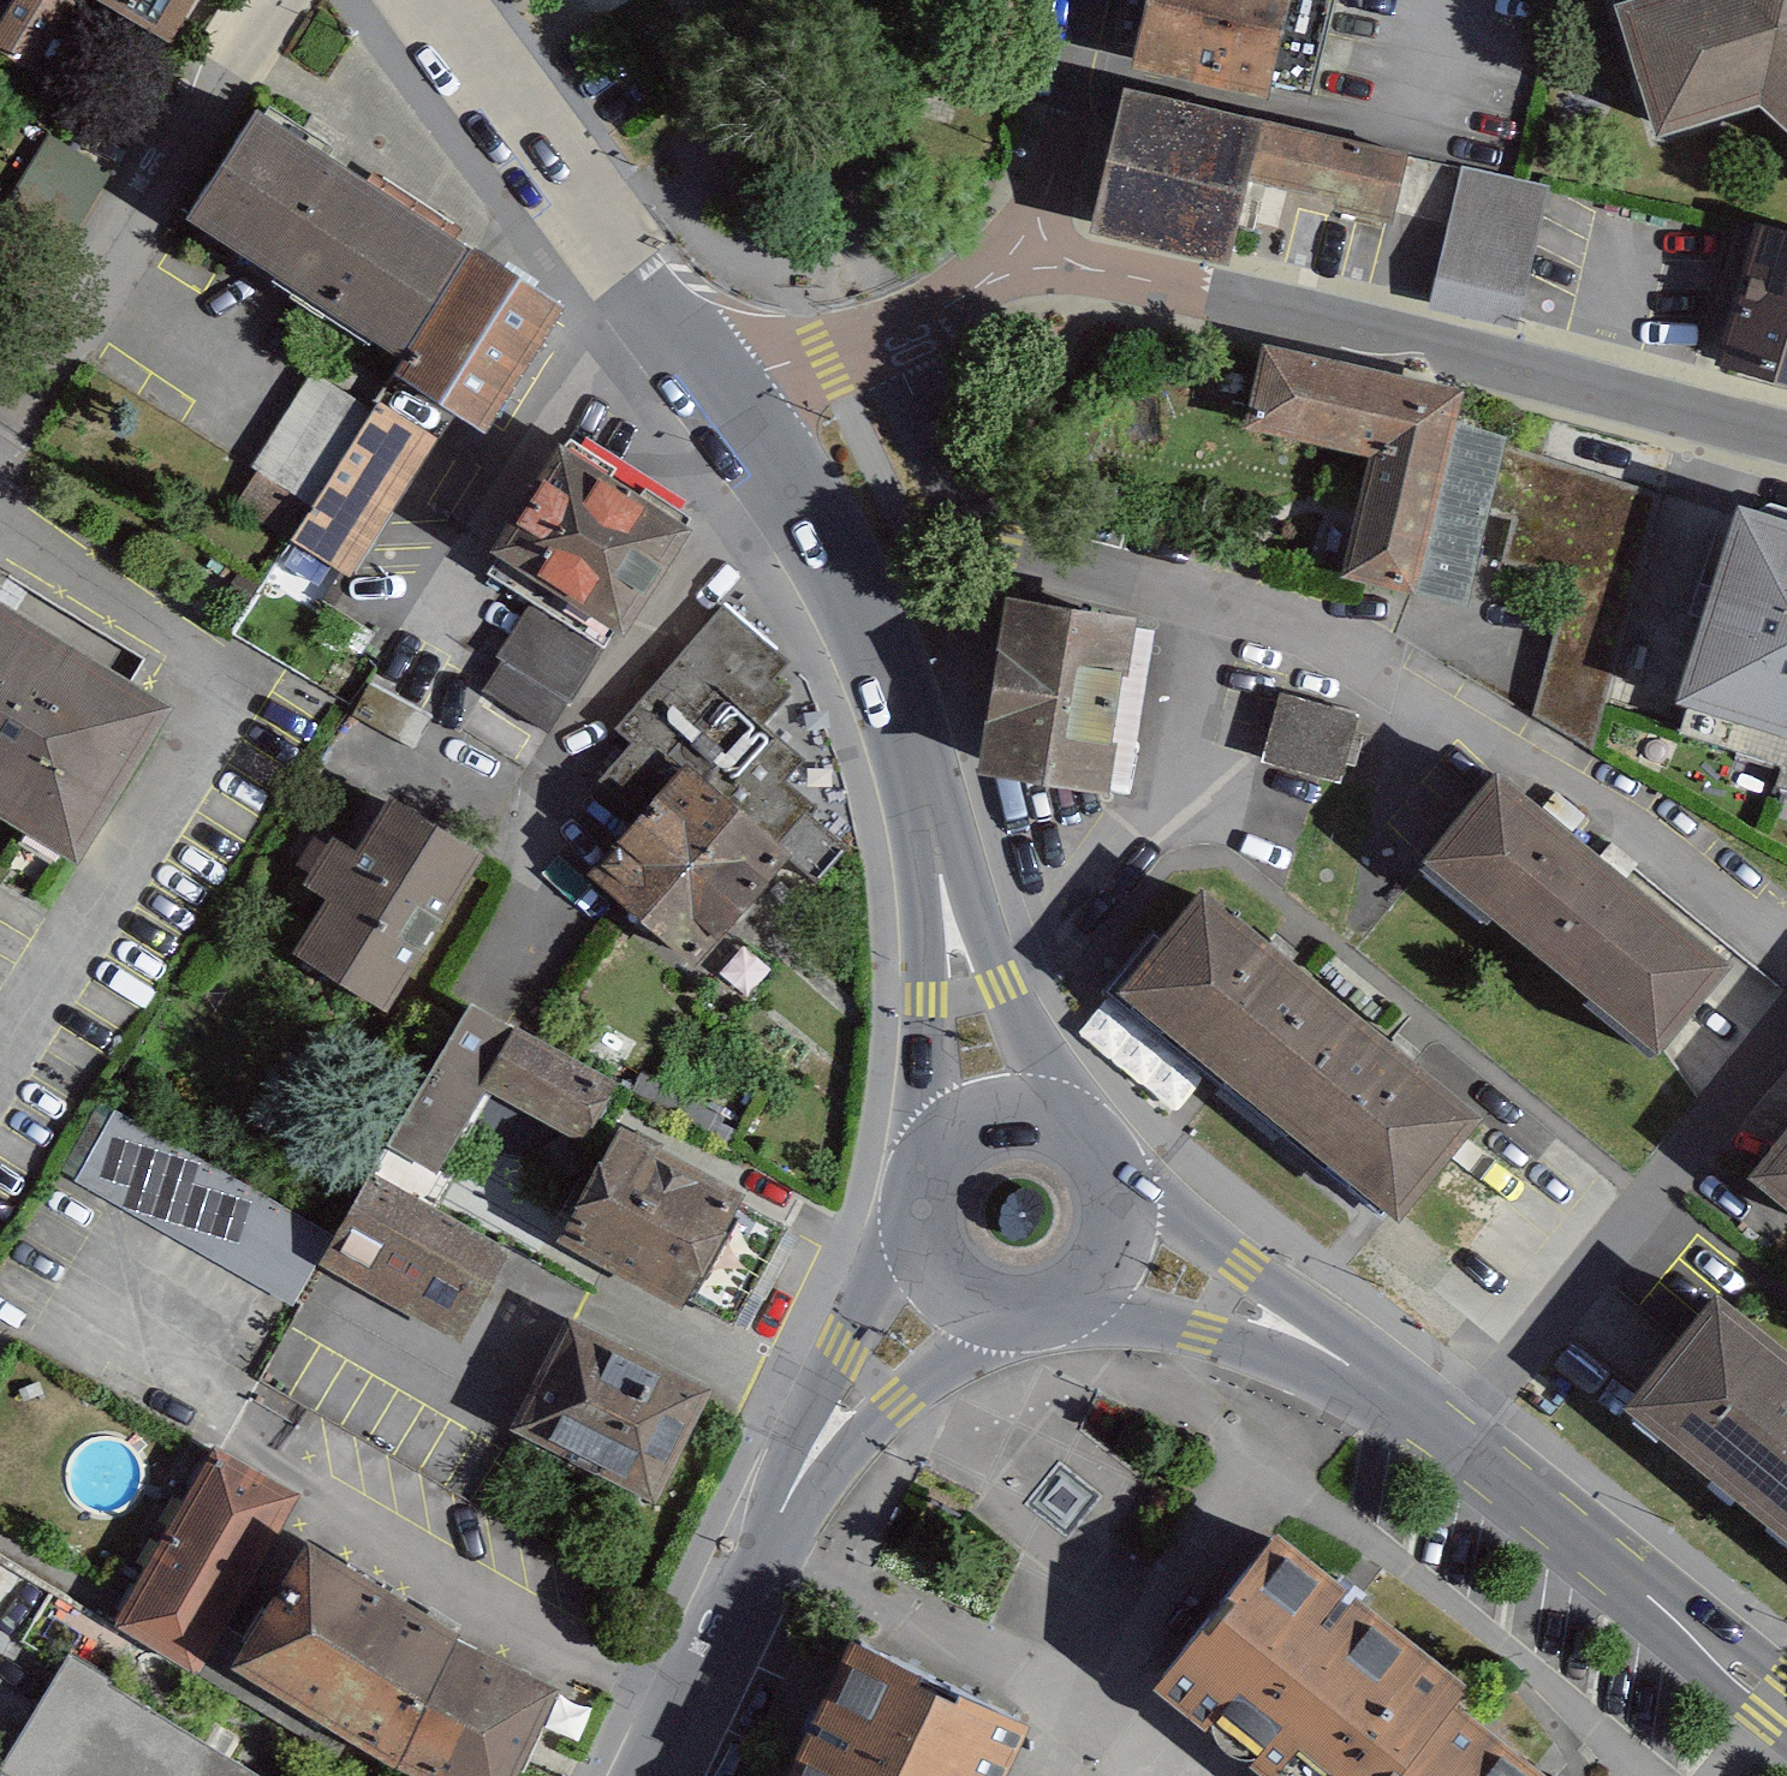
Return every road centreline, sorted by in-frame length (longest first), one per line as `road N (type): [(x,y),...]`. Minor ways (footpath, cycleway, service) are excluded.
road 1 (tertiary): [(1116,1251),(1324,1347),(1786,1709)]
road 2 (tertiary): [(713,389),(854,609),(903,731),(943,877),(987,1120)]
road 3 (residential): [(1033,253),(1786,440)]
road 4 (residential): [(0,505),(228,692),(0,1044)]
road 5 (residential): [(658,1775),(785,1499),(842,1411),(944,1284)]
road 6 (residential): [(0,417),(268,0)]
road 7 (residential): [(713,389),(888,334),(1033,253)]
road 8 (residential): [(415,0),(609,255)]
road 9 (residential): [(1033,253),(1092,0)]
road 10 (tertiary): [(1116,1251),(1122,1213),(1114,1176),(1093,1145),(1061,1123),(1024,1115),(987,1120)]
road 11 (tertiary): [(944,1284),(978,1308),(1019,1317),(1059,1310),(1094,1286),(1116,1251)]
road 12 (tertiary): [(987,1120),(952,1140),(928,1172),(918,1210),(924,1250),(944,1284)]
road 13 (tertiary): [(609,255),(713,389)]

